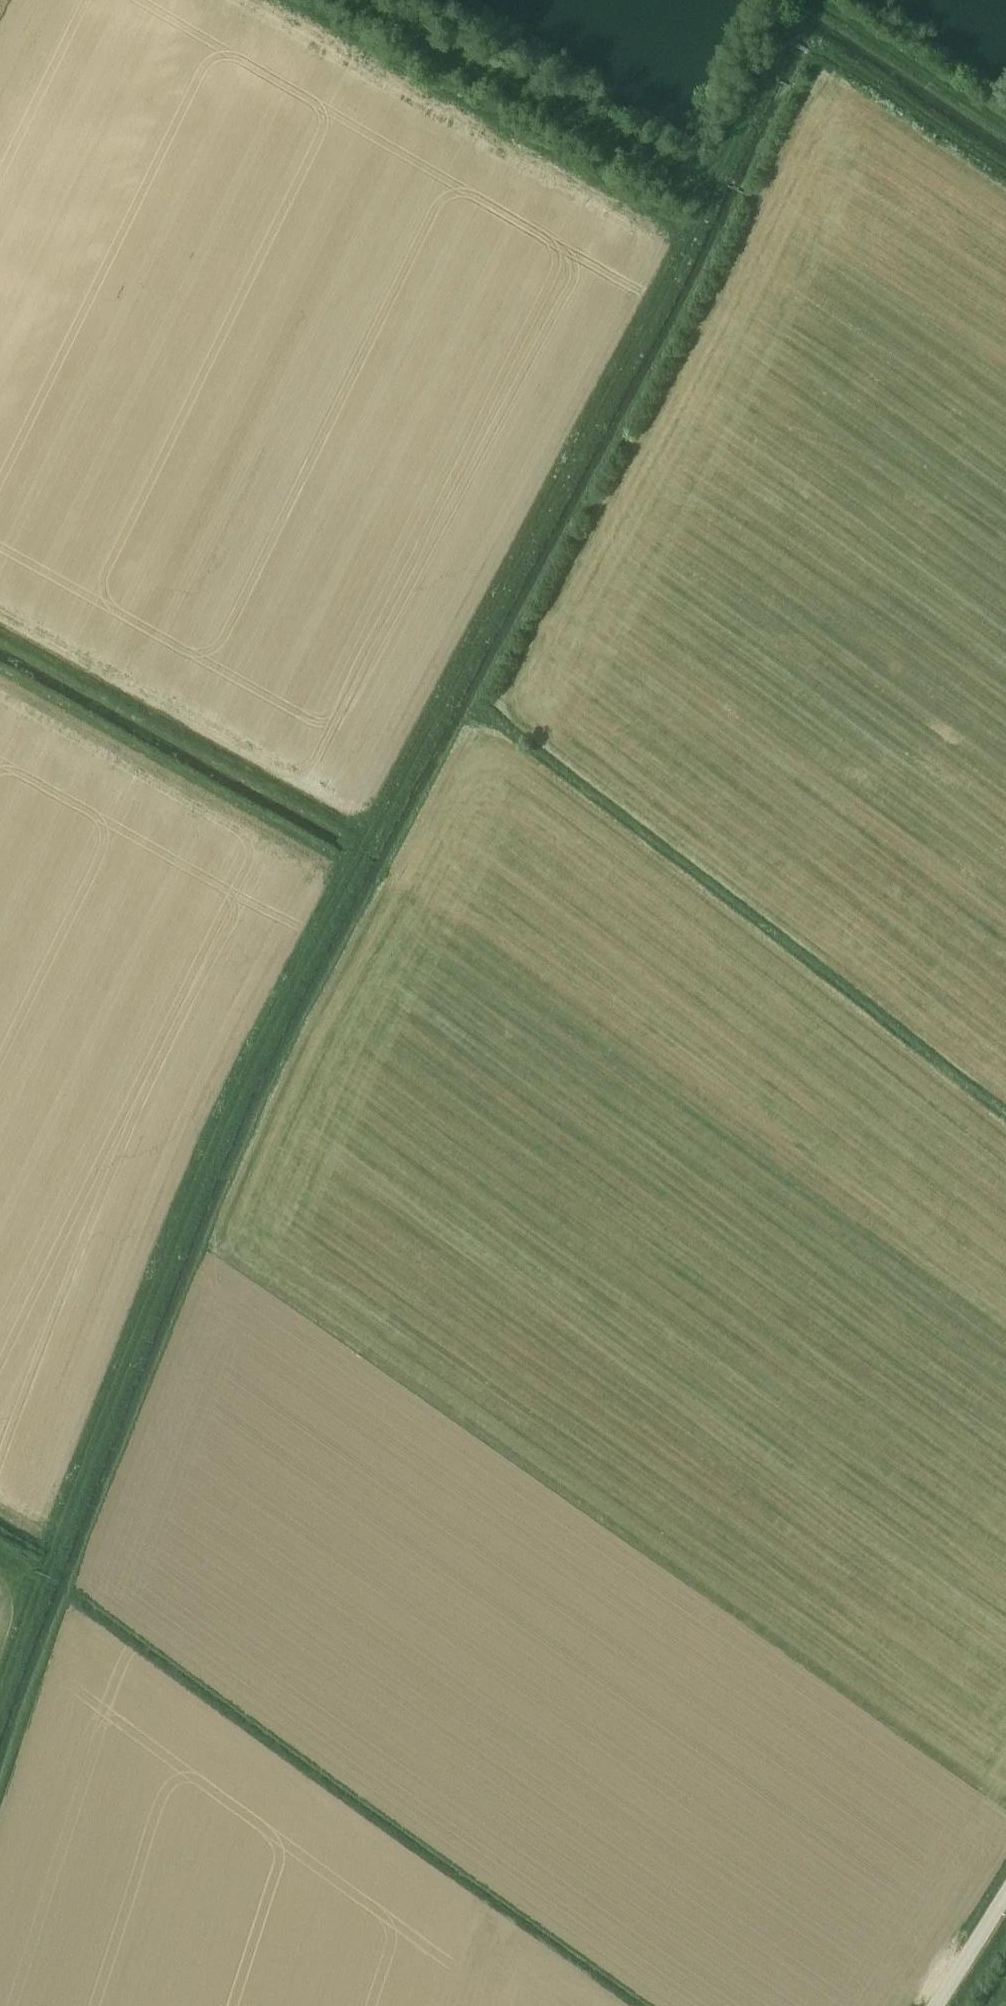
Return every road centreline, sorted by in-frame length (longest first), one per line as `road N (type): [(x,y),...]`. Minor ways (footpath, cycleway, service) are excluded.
road 1 (track): [(703,194),(789,29),(1005,173)]
road 2 (track): [(703,194),(358,0)]
road 3 (unclassified): [(941,2005),(1005,1903)]

